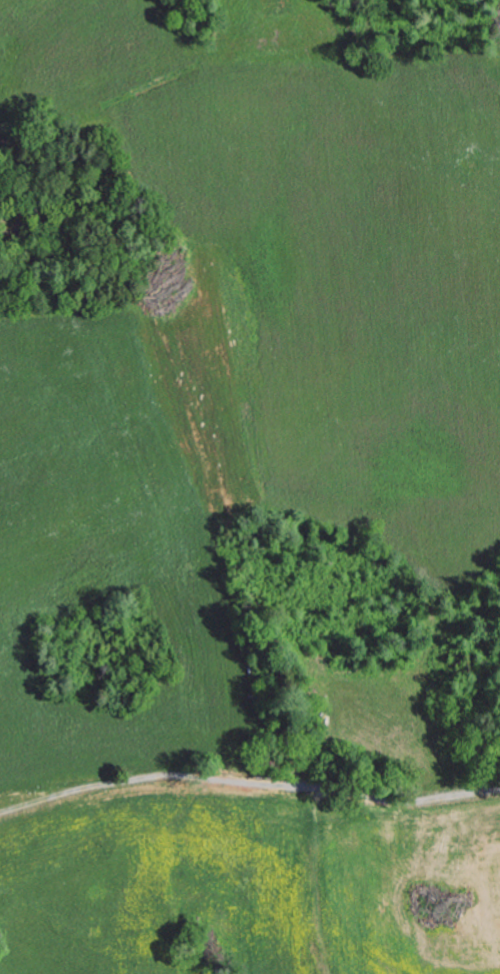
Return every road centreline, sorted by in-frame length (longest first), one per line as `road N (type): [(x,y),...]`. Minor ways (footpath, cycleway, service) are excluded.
road 1 (residential): [(126,106),(147,325),(211,545),(222,556),(248,701)]
road 2 (residential): [(0,686),(248,701),(499,747)]
road 3 (residential): [(499,787),(273,773),(0,813)]
road 4 (residential): [(205,0),(126,106),(83,95),(0,112)]

